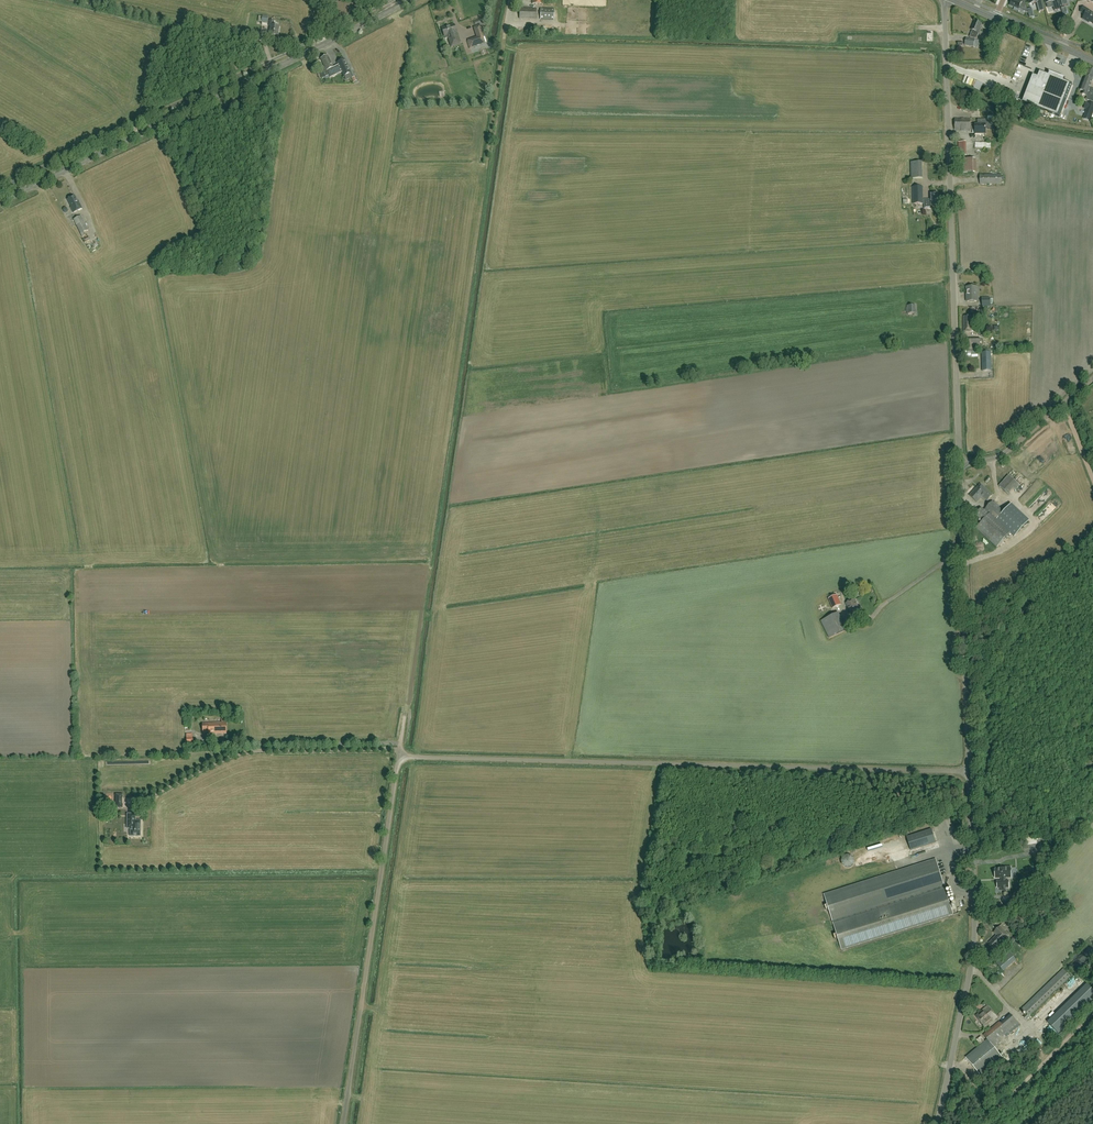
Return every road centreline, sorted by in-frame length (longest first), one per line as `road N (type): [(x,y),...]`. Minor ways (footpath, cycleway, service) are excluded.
road 1 (unclassified): [(970,772),(403,759)]
road 2 (unclassified): [(959,463),(945,0)]
road 3 (tertiary): [(0,202),(410,0)]
road 4 (unclassified): [(344,1123),(403,759)]
road 5 (unclassified): [(937,1123),(974,944),(970,772)]
road 6 (track): [(949,803),(640,916)]
road 7 (unclassified): [(970,772),(959,463)]
road 8 (unclassified): [(959,463),(1003,454),(1092,379)]
road 9 (track): [(1092,1012),(983,1123)]

